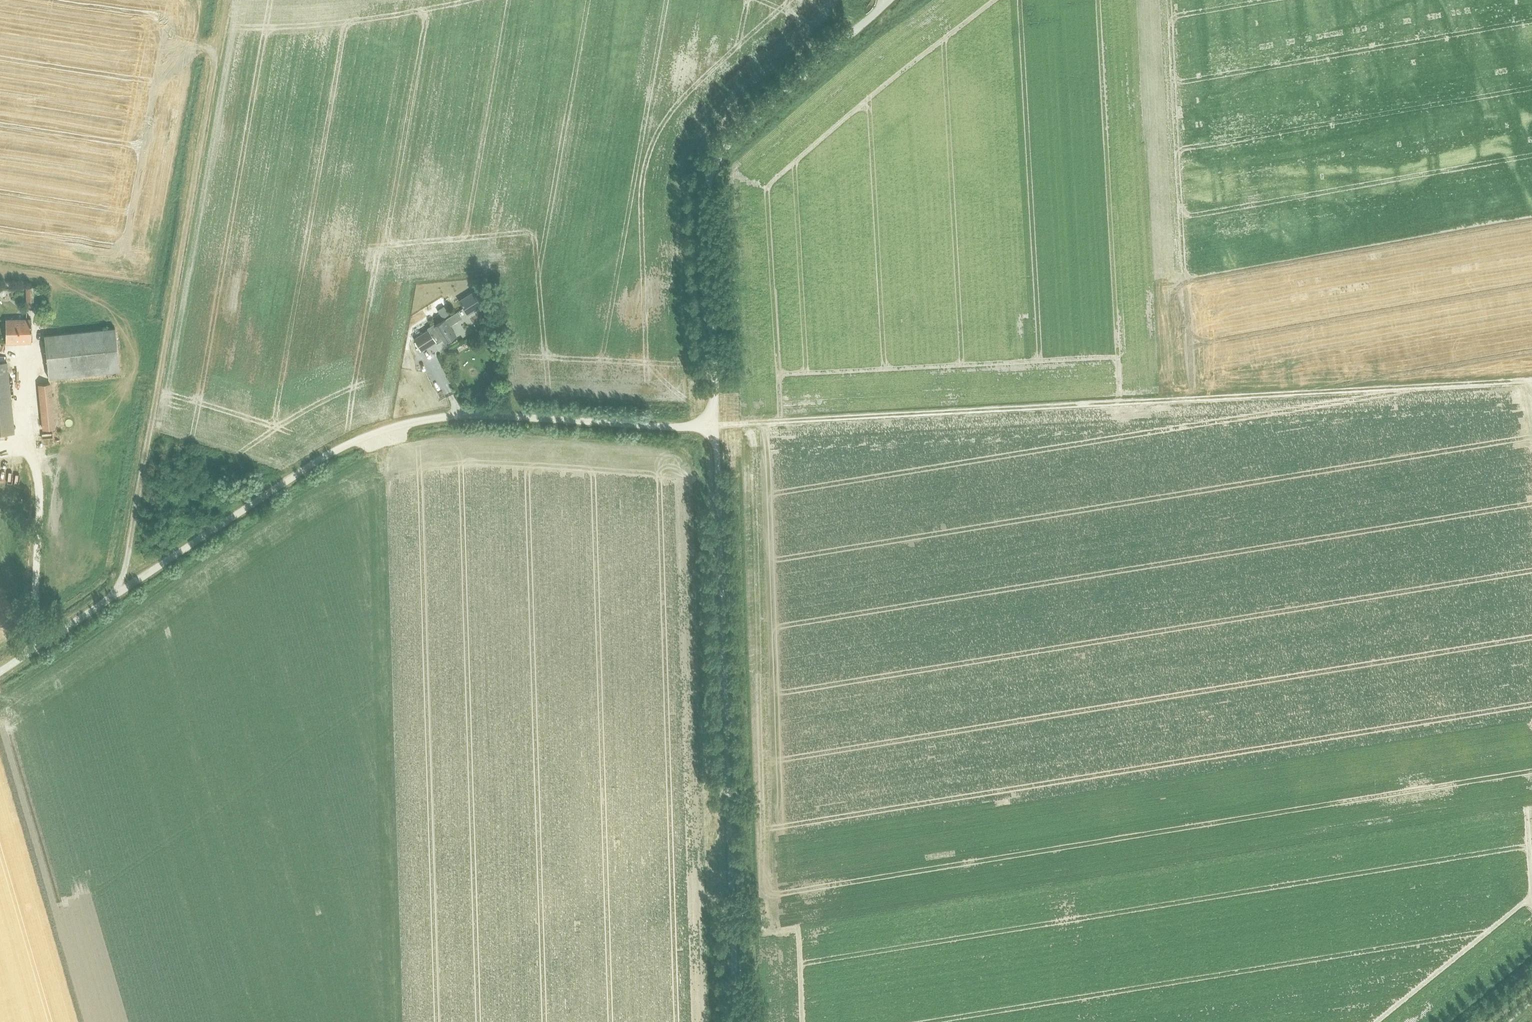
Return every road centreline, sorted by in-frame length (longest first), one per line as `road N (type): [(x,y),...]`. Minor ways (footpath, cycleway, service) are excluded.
road 1 (track): [(714,426),(1531,378)]
road 2 (unclassified): [(0,669),(341,448),(381,432),(461,416),(714,426)]
road 3 (track): [(110,596),(128,556),(220,0)]
road 4 (unclassified): [(736,1021),(714,426)]
road 5 (unclassified): [(714,426),(710,172),(745,127),(889,0)]

